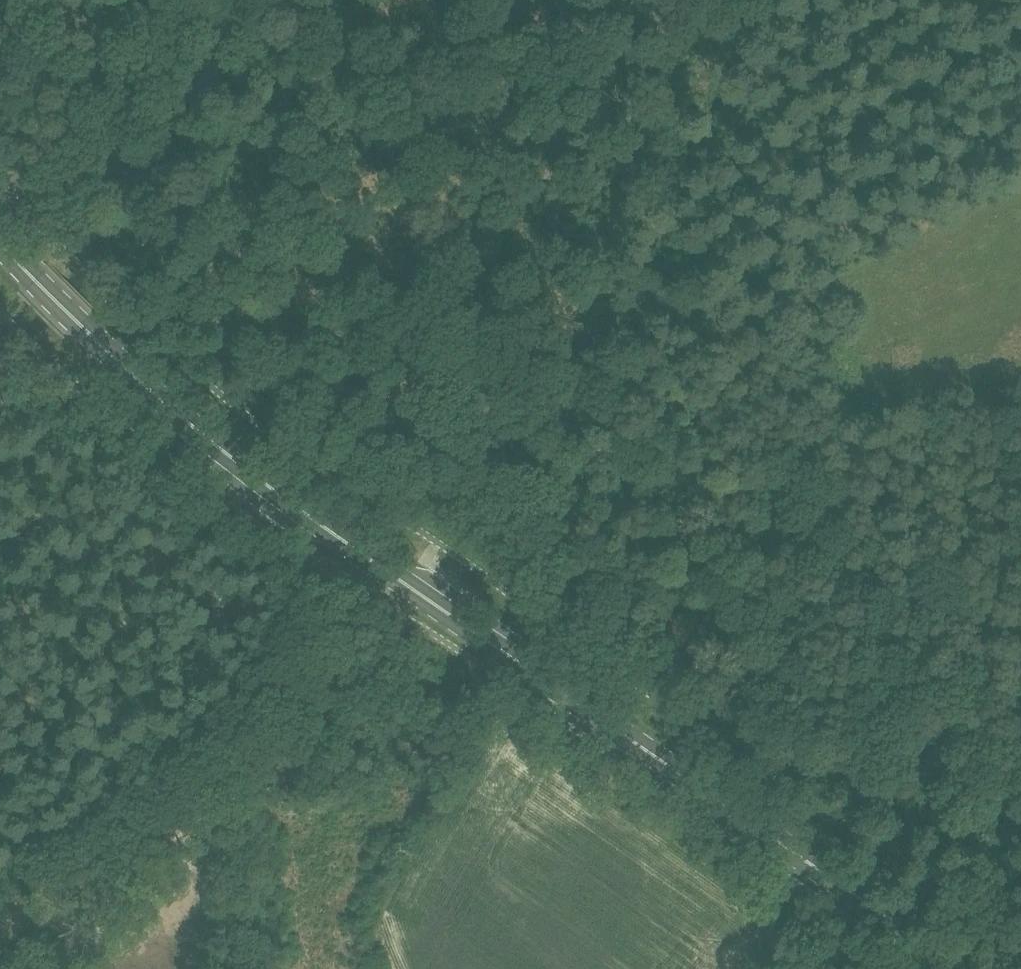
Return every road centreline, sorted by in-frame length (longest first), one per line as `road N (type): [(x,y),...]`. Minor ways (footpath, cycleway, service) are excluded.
road 1 (secondary): [(961,968),(237,465),(104,352),(0,248)]

